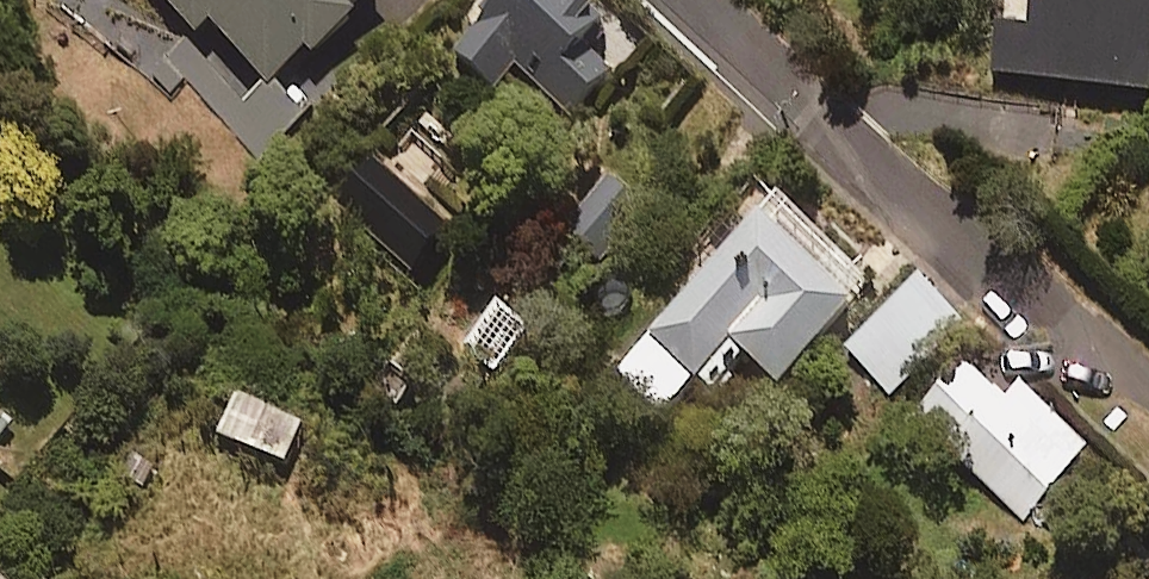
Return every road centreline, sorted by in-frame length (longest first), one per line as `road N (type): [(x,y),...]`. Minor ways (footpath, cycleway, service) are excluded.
road 1 (residential): [(1148,403),(701,0)]

